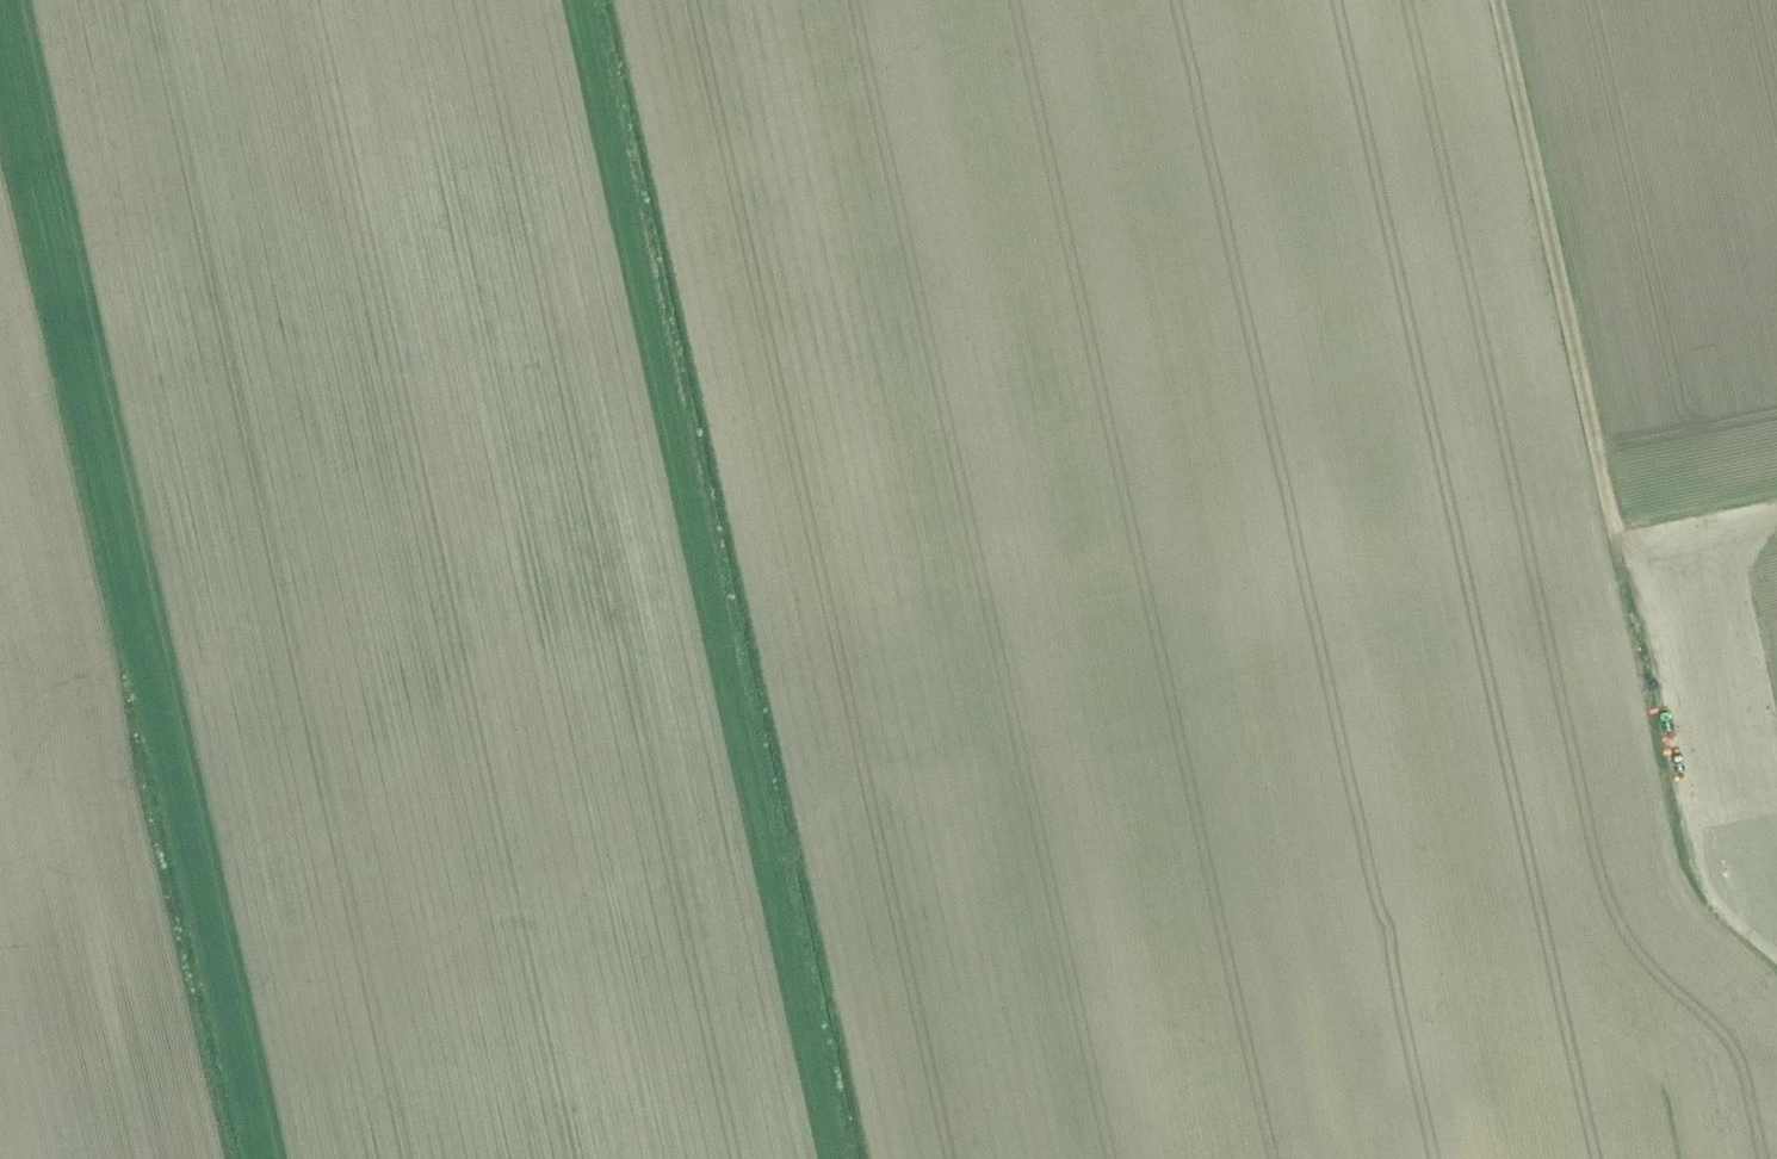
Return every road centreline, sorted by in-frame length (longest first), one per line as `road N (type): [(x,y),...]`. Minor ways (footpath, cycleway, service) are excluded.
road 1 (track): [(1657,560),(1624,537),(1504,0)]
road 2 (track): [(1776,517),(1665,540),(1646,585),(1691,833)]
road 3 (unclassified): [(1776,960),(1708,891),(1691,833)]

